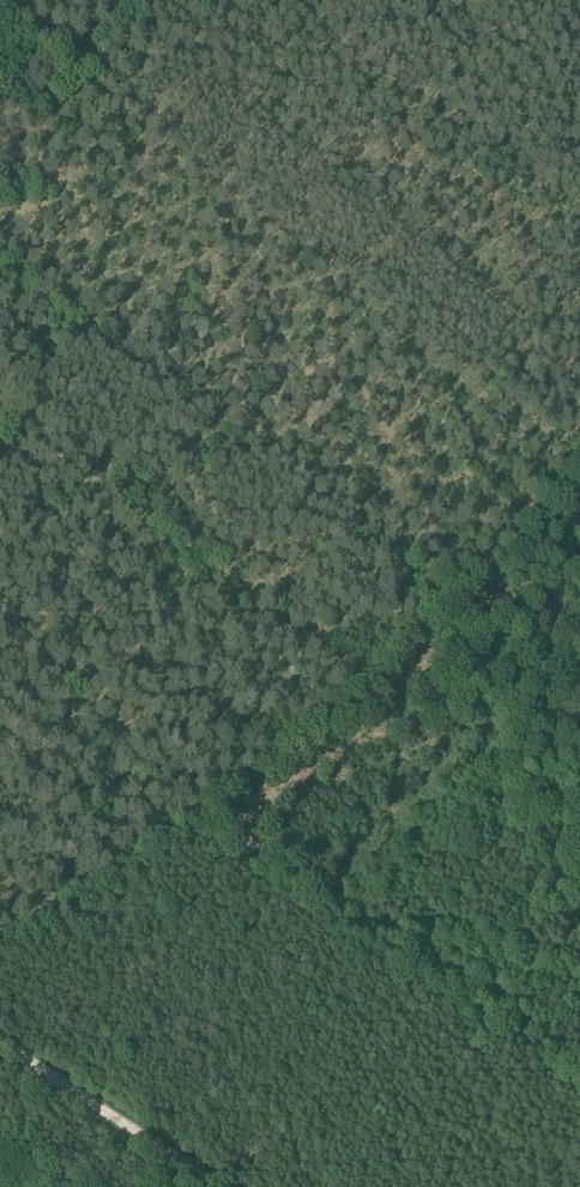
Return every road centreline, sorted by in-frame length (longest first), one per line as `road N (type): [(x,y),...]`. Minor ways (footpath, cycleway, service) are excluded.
road 1 (track): [(579,473),(368,675)]
road 2 (track): [(223,1186),(0,1039)]
road 3 (track): [(218,799),(0,935)]
road 4 (track): [(368,675),(280,759),(218,799)]
road 5 (track): [(0,167),(91,64)]

